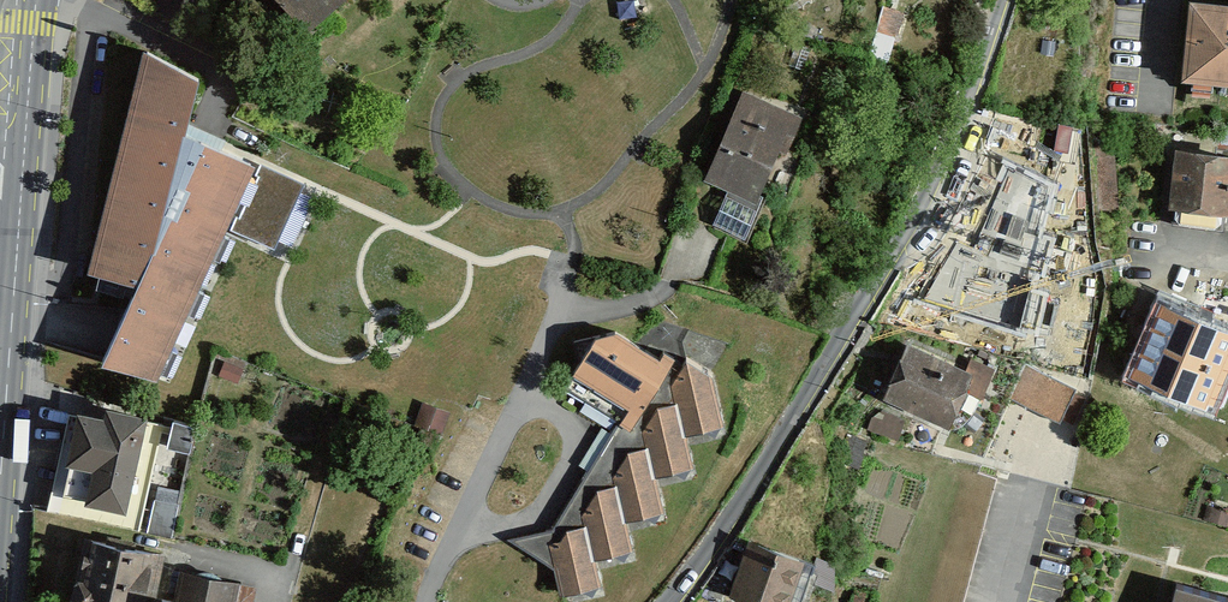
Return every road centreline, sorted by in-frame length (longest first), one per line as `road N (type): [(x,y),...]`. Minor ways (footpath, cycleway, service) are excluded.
road 1 (residential): [(1001,0),(922,204),(741,504),(670,601)]
road 2 (secondary): [(26,138),(0,498)]
road 3 (secondary): [(37,0),(26,138)]

